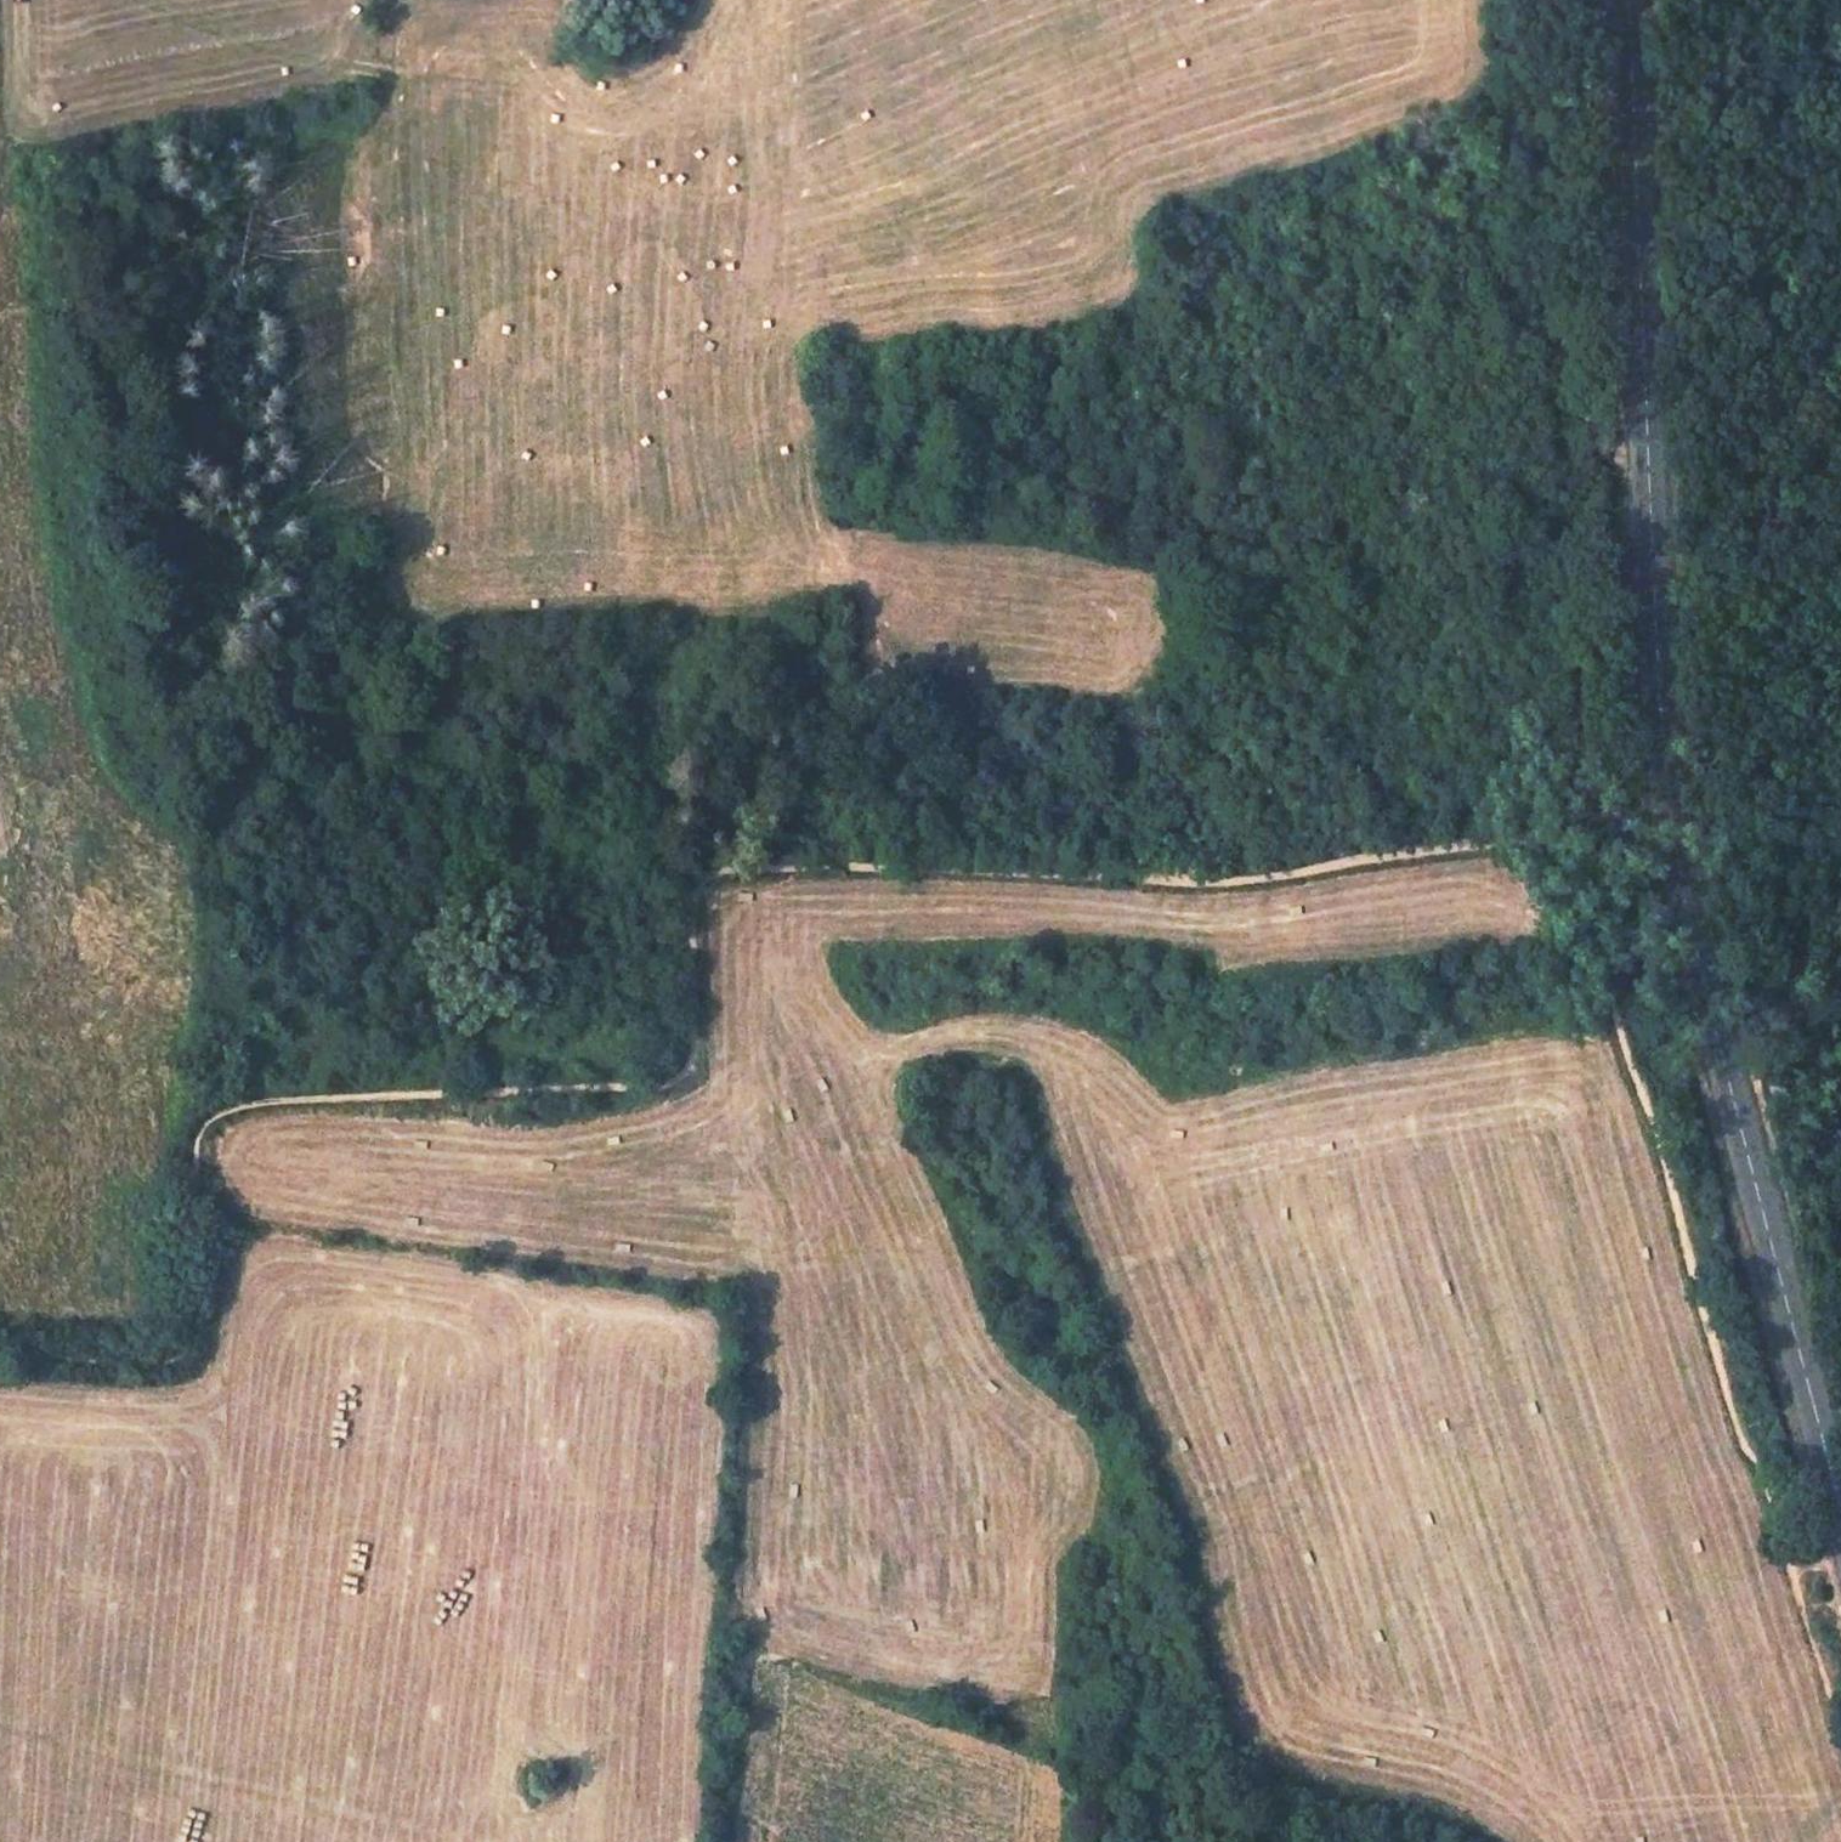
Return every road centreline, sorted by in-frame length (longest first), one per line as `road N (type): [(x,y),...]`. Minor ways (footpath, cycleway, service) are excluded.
road 1 (tertiary): [(1629,0),(1657,652),(1679,865),(1840,1507)]
road 2 (track): [(156,0),(366,80)]

